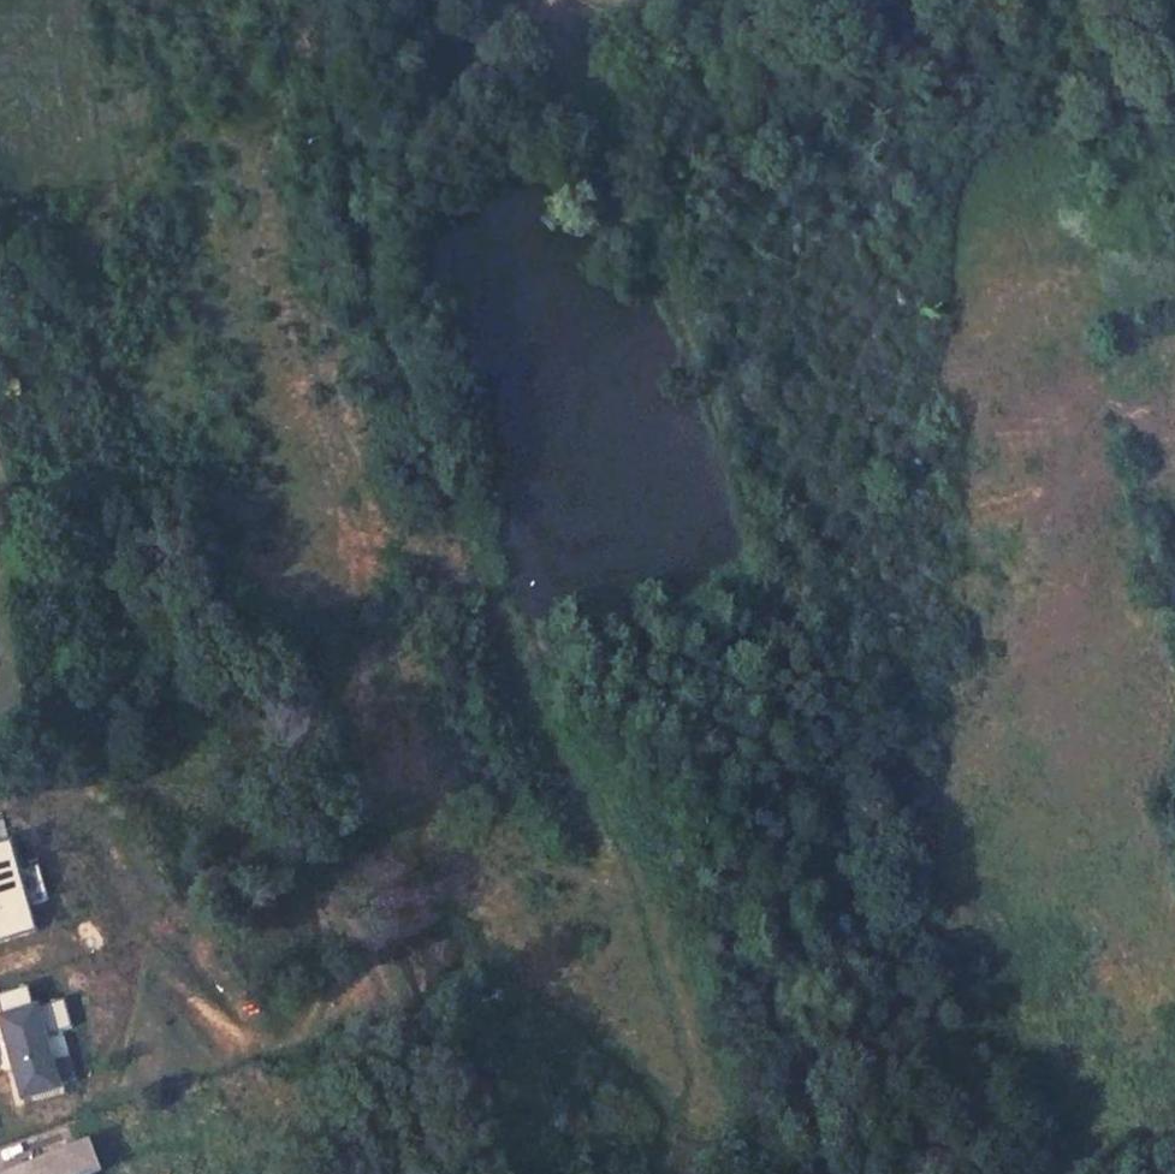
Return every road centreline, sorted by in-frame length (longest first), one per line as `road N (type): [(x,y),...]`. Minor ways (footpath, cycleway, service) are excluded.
road 1 (track): [(661,1173),(684,1108),(685,1025),(612,832),(545,725),(499,625),(387,326),(351,207),(328,0)]

